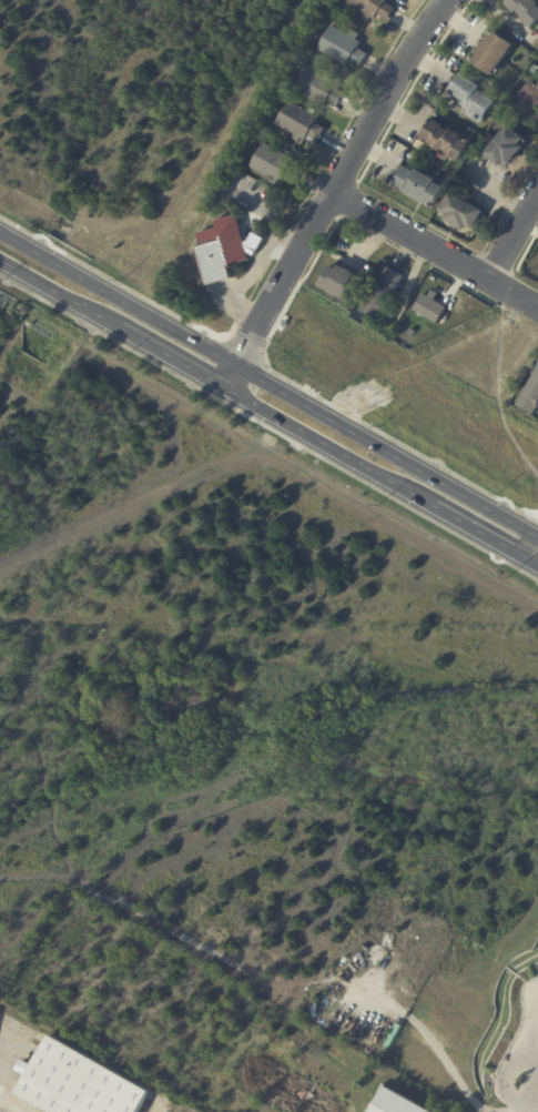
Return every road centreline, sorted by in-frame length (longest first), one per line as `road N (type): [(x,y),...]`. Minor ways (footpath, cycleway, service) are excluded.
road 1 (secondary): [(0,261),(537,567)]
road 2 (residential): [(221,386),(445,0)]
road 3 (secondary): [(537,537),(301,403)]
road 4 (secondary): [(234,363),(0,231)]
road 5 (residential): [(336,191),(537,305)]

